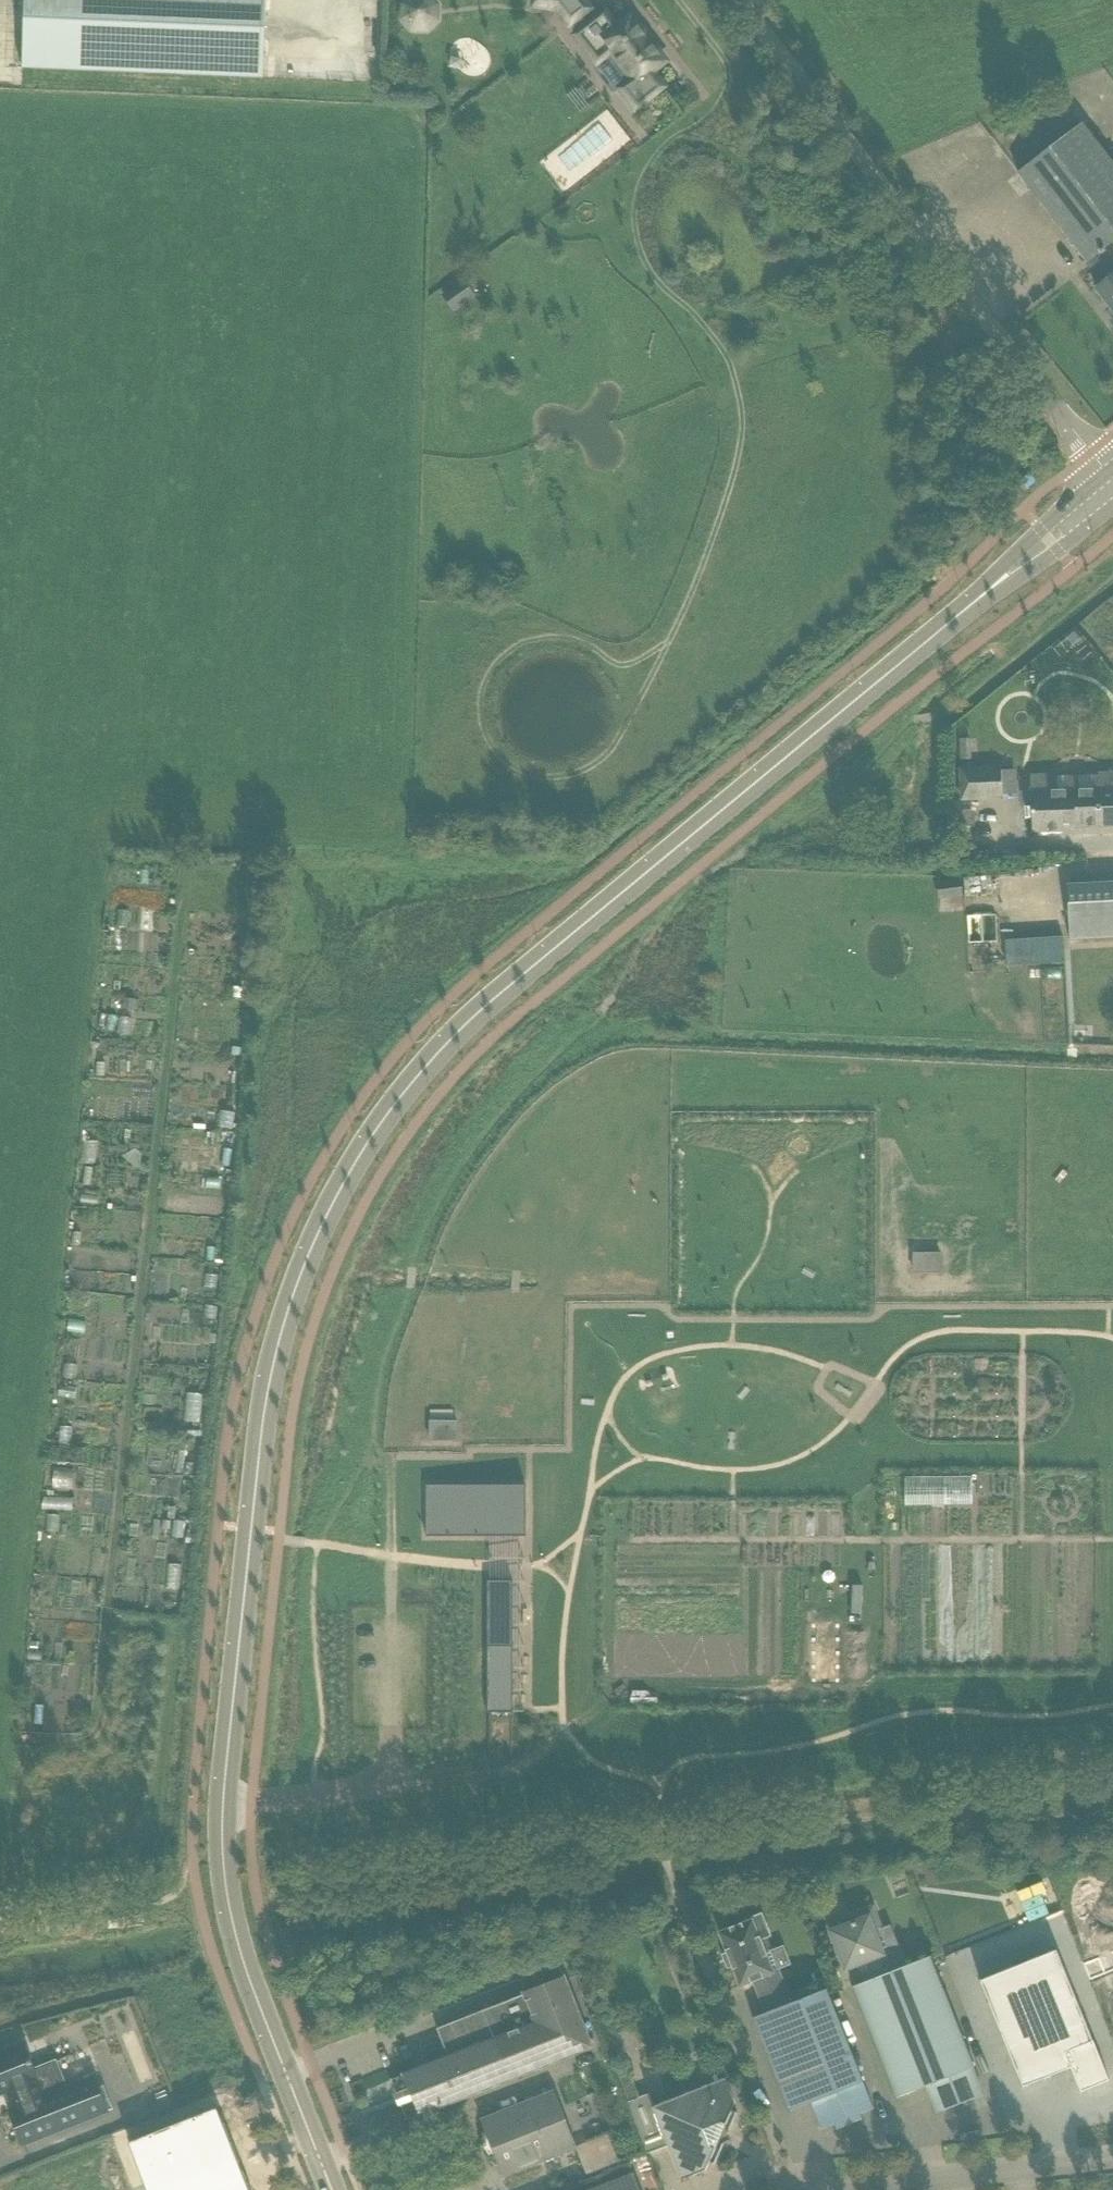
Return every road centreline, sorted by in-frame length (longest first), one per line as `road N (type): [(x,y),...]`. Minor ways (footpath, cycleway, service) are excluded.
road 1 (tertiary): [(334,2189),(244,1965),(223,1834),(273,1371),(301,1266),(370,1138),(446,1045),(567,933),(991,589)]
road 2 (track): [(314,1884),(1112,1785)]
road 3 (unclassified): [(1108,469),(749,0)]
road 4 (unclassified): [(1112,2161),(849,2189)]
road 5 (tertiary): [(1108,469),(1040,526),(991,589)]
road 6 (track): [(0,1931),(160,1906)]
road 7 (tertiary): [(991,589),(1060,551),(1112,507)]

